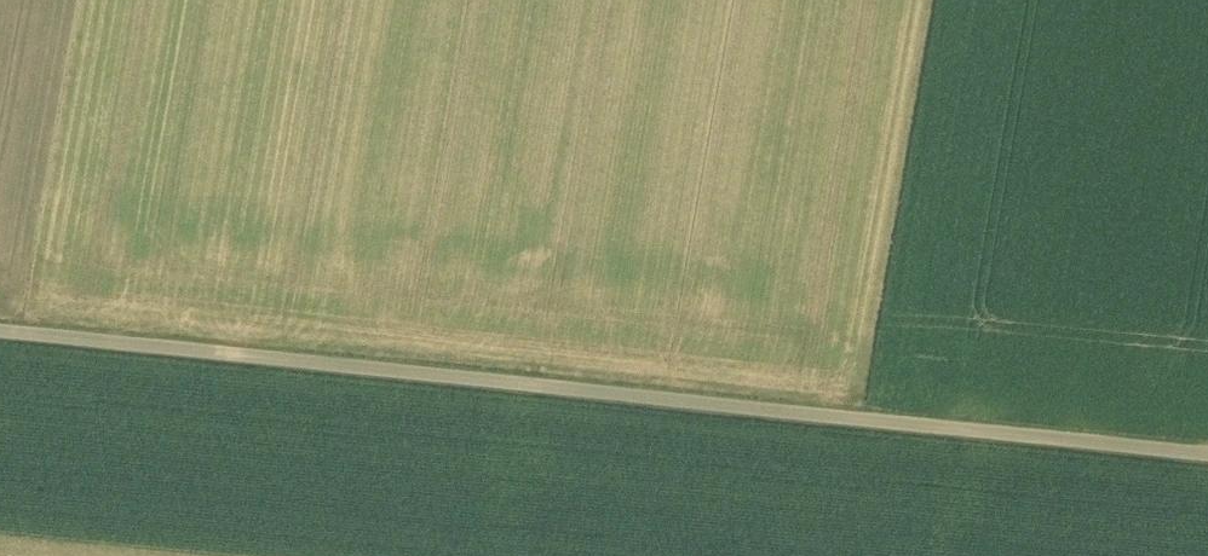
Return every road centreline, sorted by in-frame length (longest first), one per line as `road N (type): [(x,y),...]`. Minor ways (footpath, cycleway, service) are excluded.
road 1 (track): [(0,331),(1207,452)]

